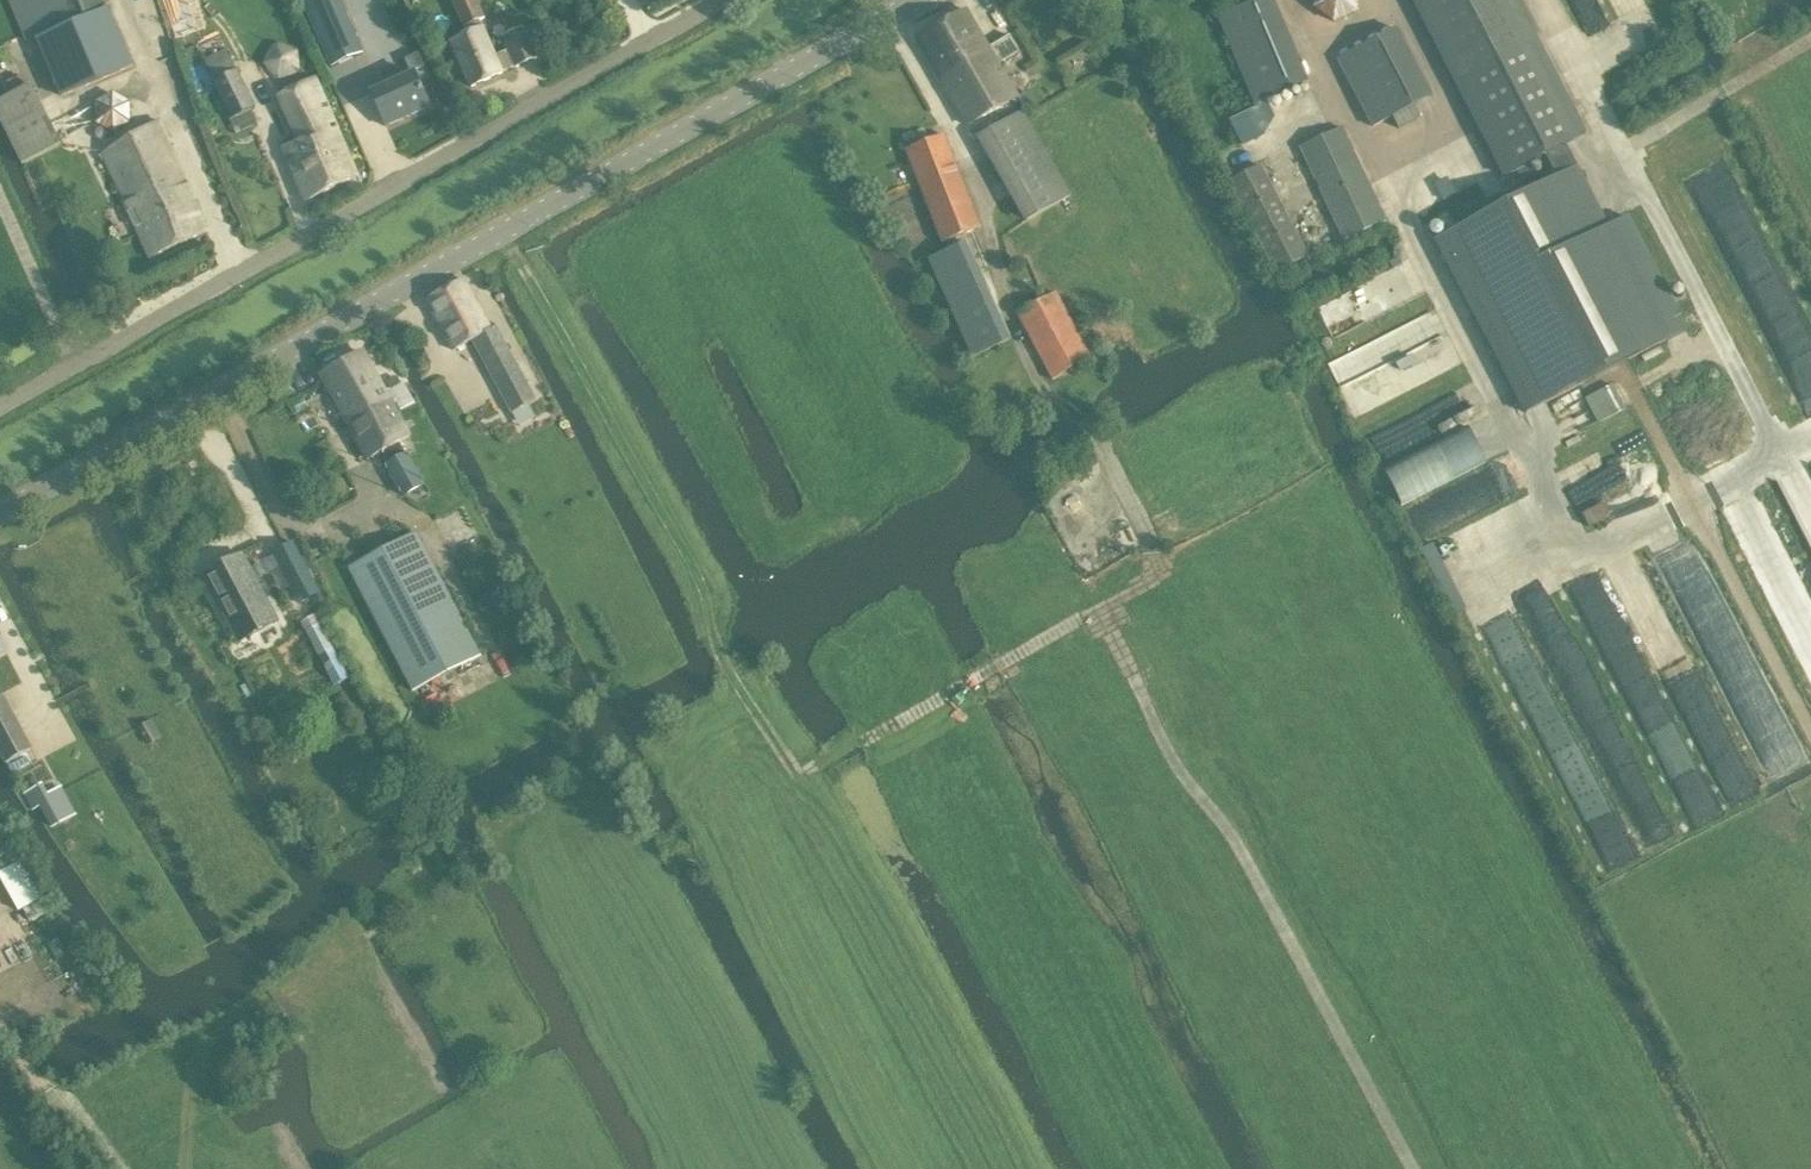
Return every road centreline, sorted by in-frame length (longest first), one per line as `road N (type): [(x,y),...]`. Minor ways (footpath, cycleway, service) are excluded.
road 1 (track): [(996,225),(1006,304),(1051,391),(1107,457),(1158,565),(1131,590),(796,771),(717,650),(700,576),(502,229)]
road 2 (track): [(1810,38),(1616,151),(1776,450),(1574,550),(1400,195),(1470,161)]
road 3 (tertiary): [(0,509),(913,0)]
road 4 (unclassified): [(0,412),(726,0)]
road 5 (track): [(1103,606),(1159,731),(1232,833),(1413,1168)]
road 6 (track): [(1691,492),(1810,728)]
road 7 (track): [(0,191),(84,364)]

